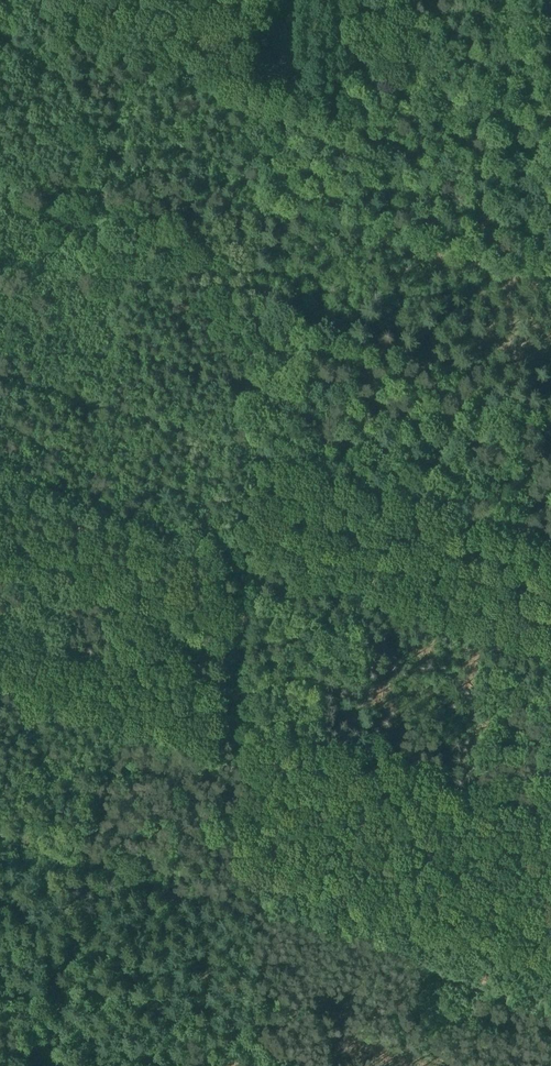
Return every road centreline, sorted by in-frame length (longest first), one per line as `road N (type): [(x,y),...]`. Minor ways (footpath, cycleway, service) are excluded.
road 1 (track): [(0,380),(550,540)]

